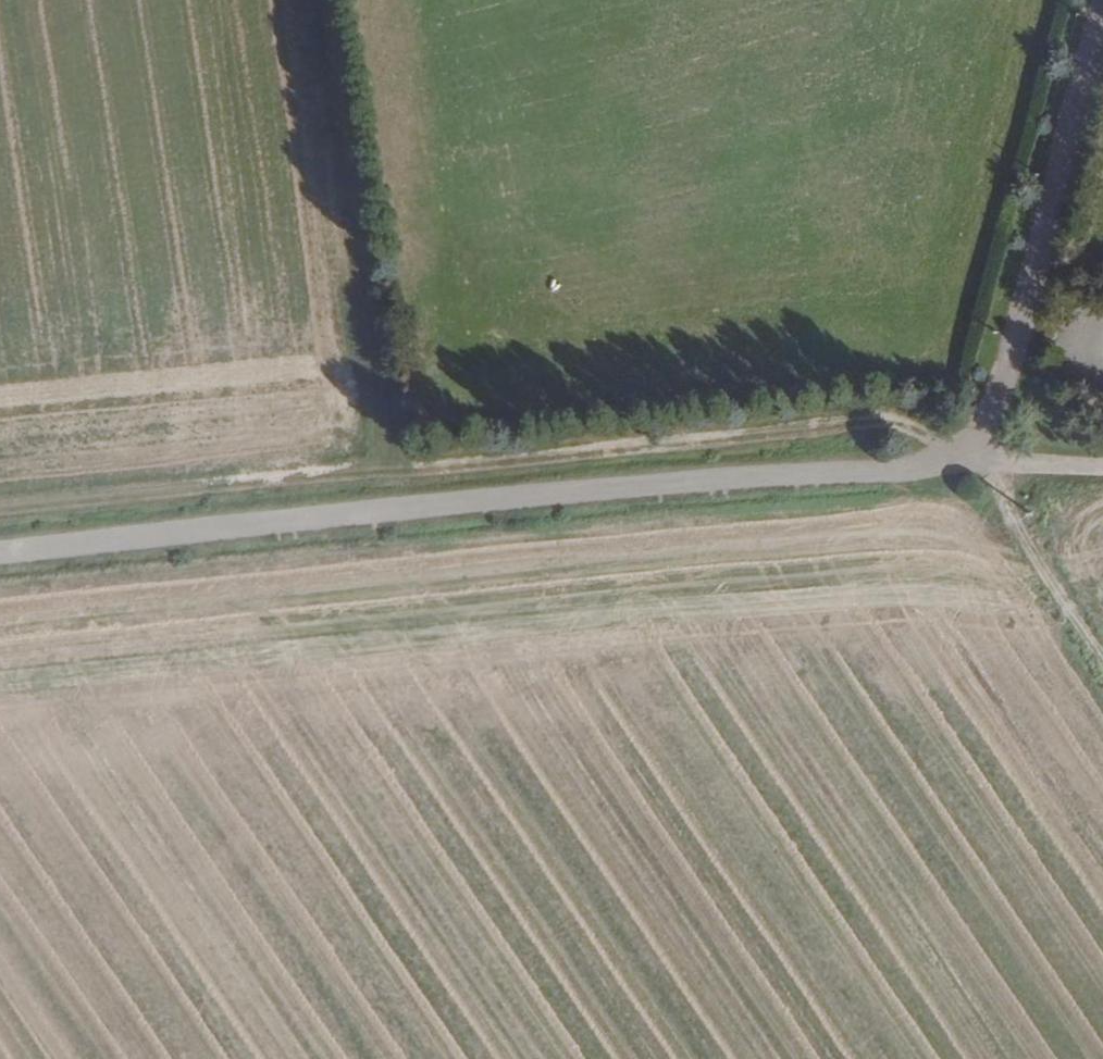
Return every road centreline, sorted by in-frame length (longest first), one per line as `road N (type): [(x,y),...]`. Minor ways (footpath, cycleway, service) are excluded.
road 1 (track): [(980,464),(0,557)]
road 2 (track): [(980,464),(1102,661)]
road 3 (track): [(1102,469),(980,464)]

